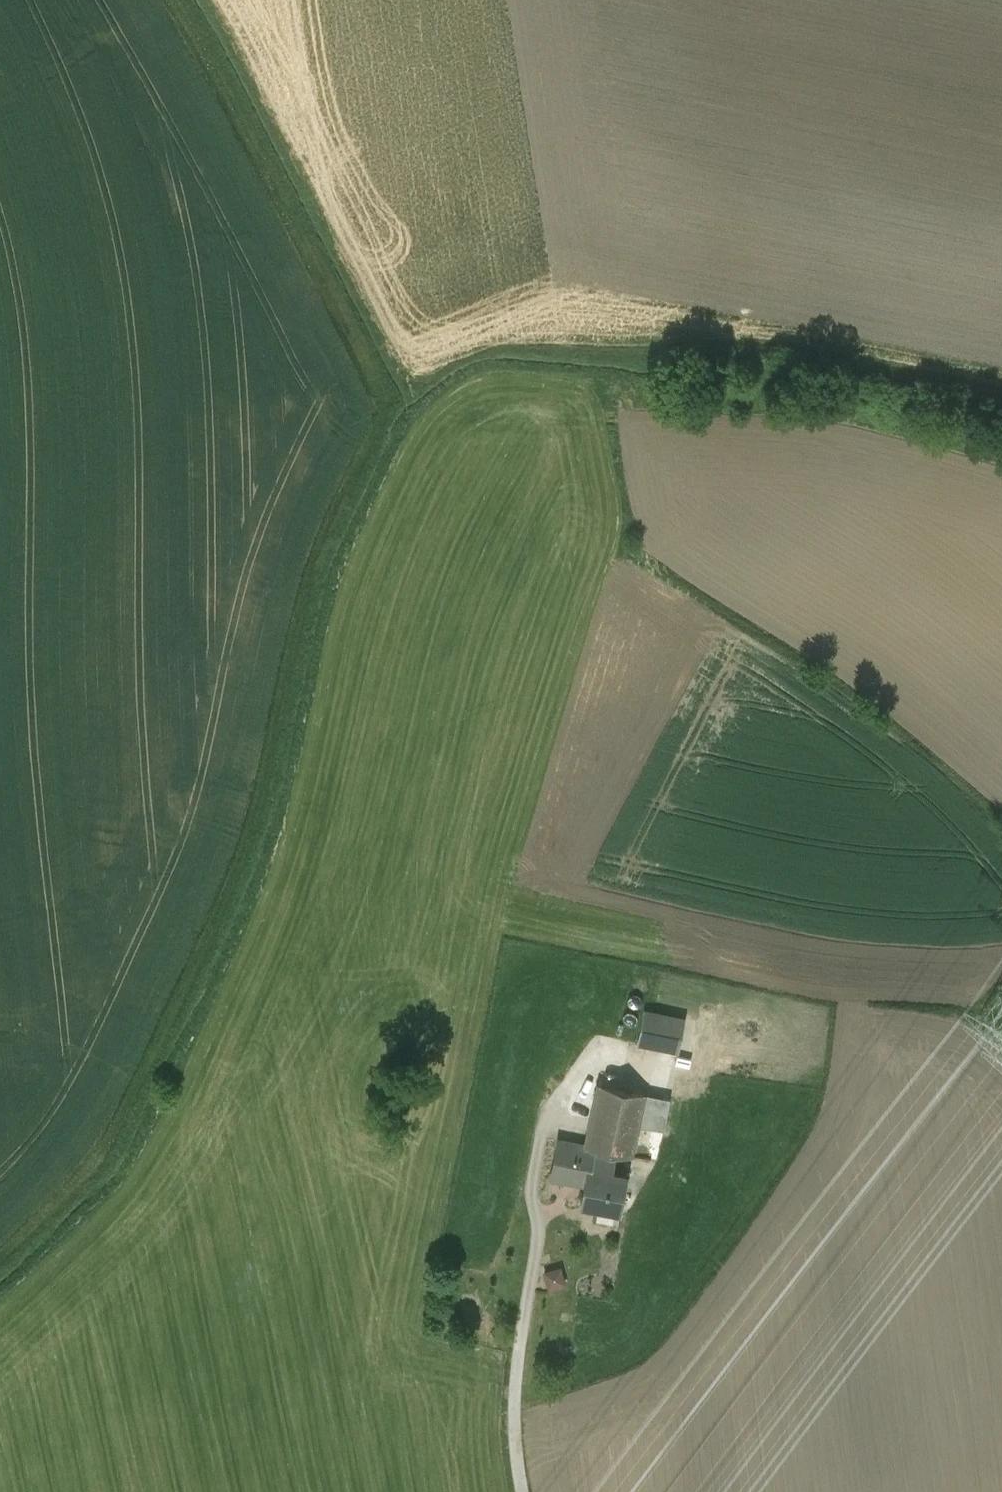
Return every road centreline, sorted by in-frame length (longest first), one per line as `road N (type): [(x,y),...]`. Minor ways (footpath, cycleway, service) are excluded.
road 1 (track): [(523,1491),(513,1430),(540,1225),(530,1187),(540,1135)]
road 2 (track): [(1001,389),(799,343)]

